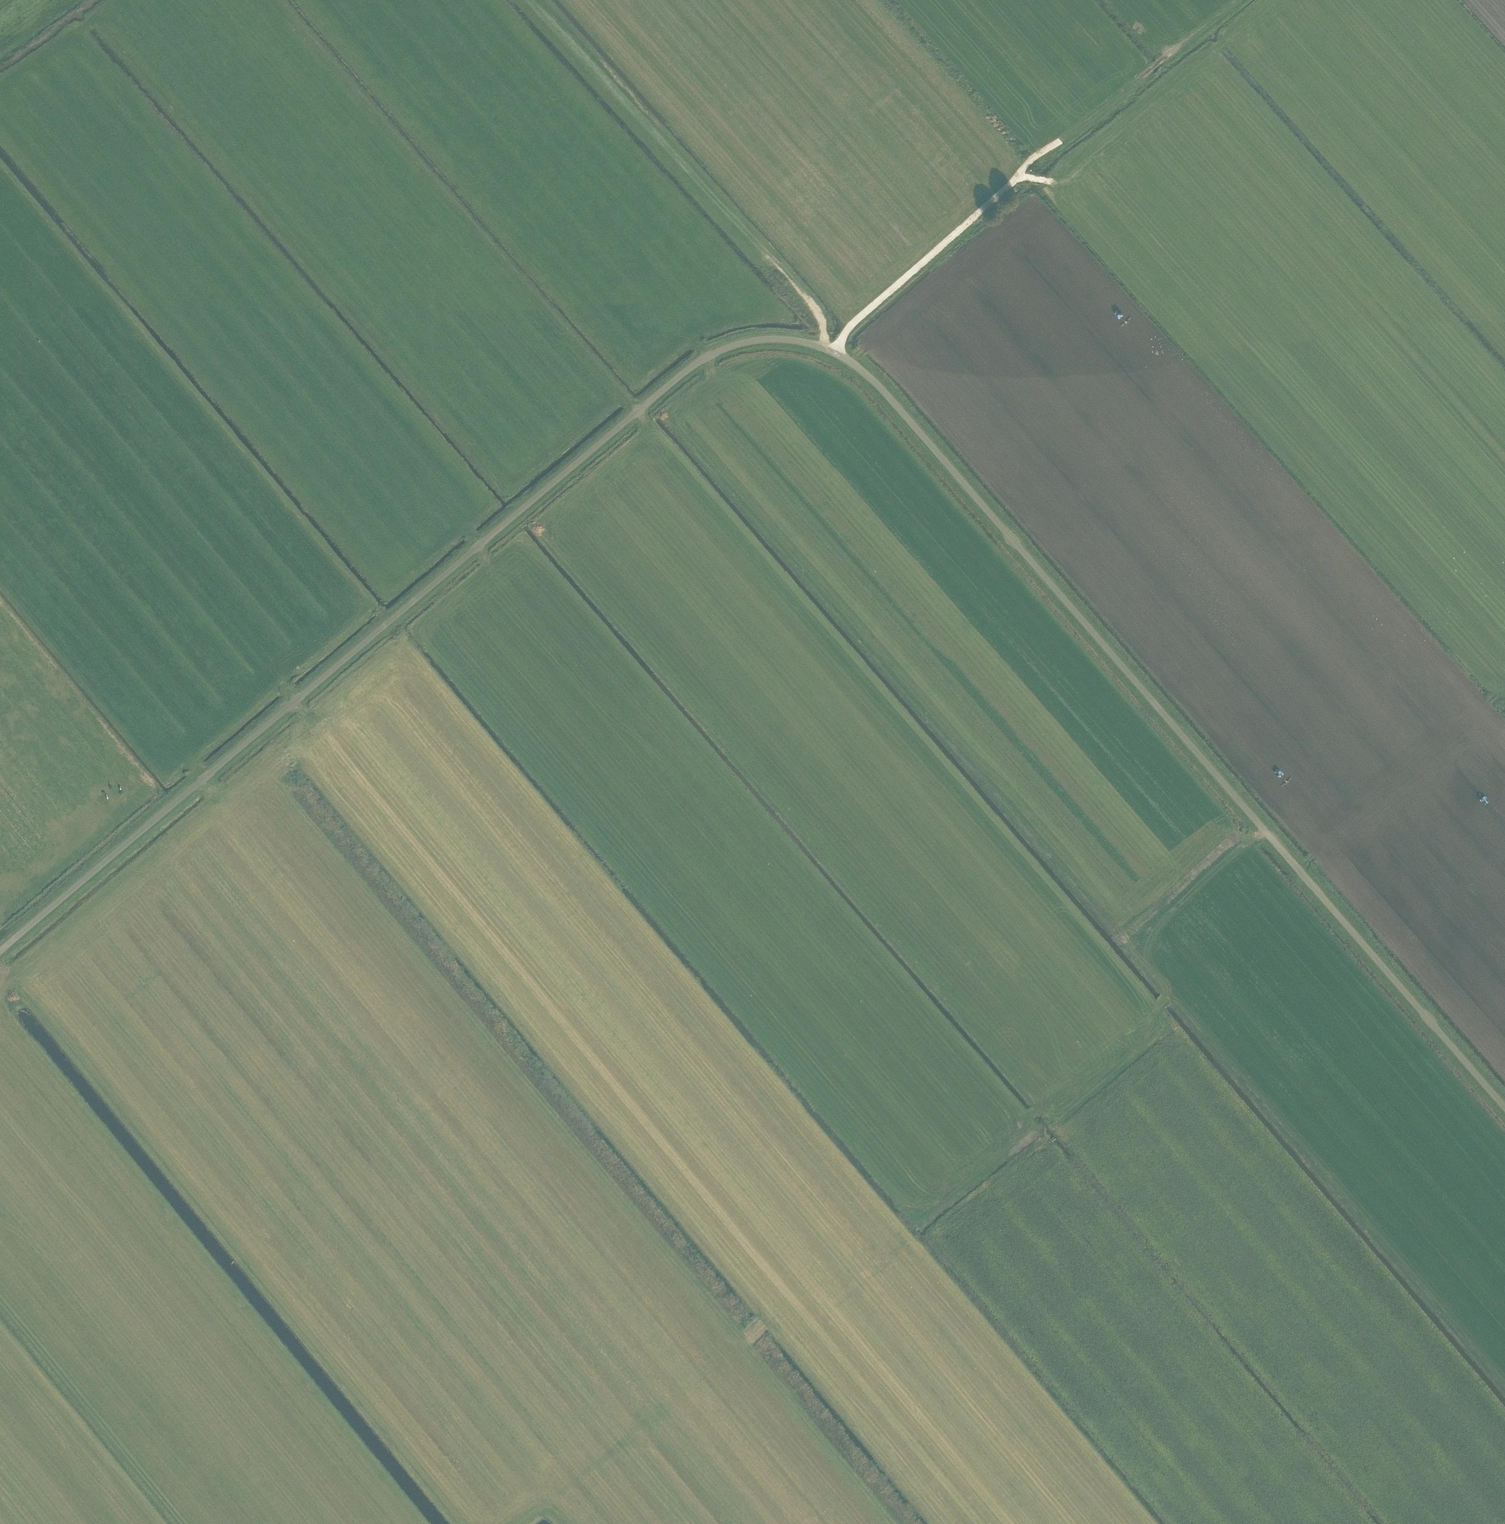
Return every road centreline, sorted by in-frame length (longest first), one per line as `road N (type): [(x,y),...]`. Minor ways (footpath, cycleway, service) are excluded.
road 1 (unclassified): [(0,950),(721,346),(795,337),(838,353),(877,384),(1504,1098)]
road 2 (track): [(838,353),(857,321),(1037,156),(1236,0)]
road 3 (track): [(821,347),(814,309),(530,0)]

